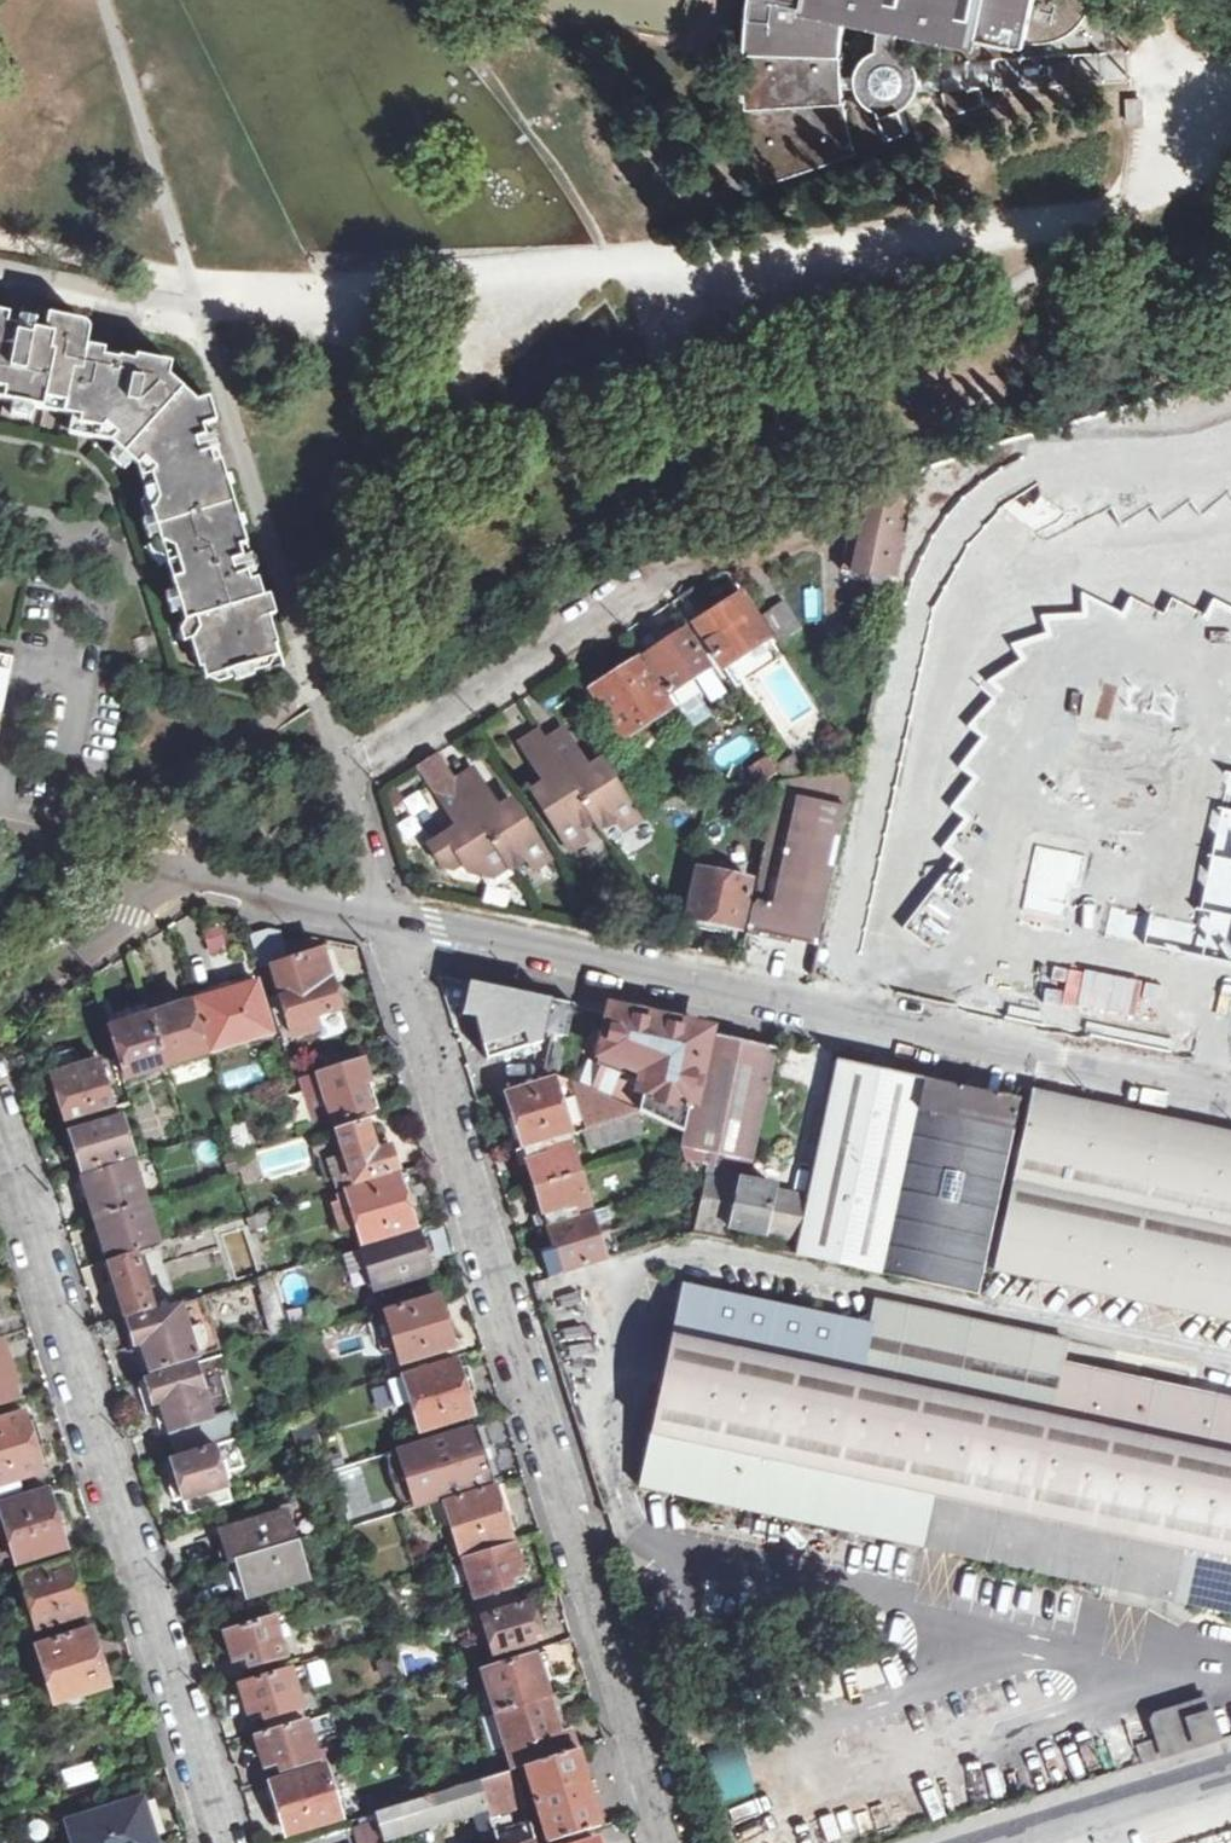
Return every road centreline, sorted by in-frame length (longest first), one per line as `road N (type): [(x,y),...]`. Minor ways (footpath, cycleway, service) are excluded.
road 1 (residential): [(664,1842),(389,923)]
road 2 (unclassified): [(389,923),(1230,1099)]
road 3 (residential): [(217,1842),(0,1133)]
road 4 (residential): [(711,560),(350,770),(389,923)]
road 5 (residential): [(45,850),(81,674),(75,646),(62,642)]
road 6 (unclassified): [(0,997),(180,880)]
road 7 (unclassified): [(180,880),(389,923)]
road 8 (residential): [(62,642),(51,639),(31,655),(0,817)]
road 9 (unclassified): [(1039,1842),(1230,1784)]
road 10 (unclassified): [(45,850),(180,880)]

